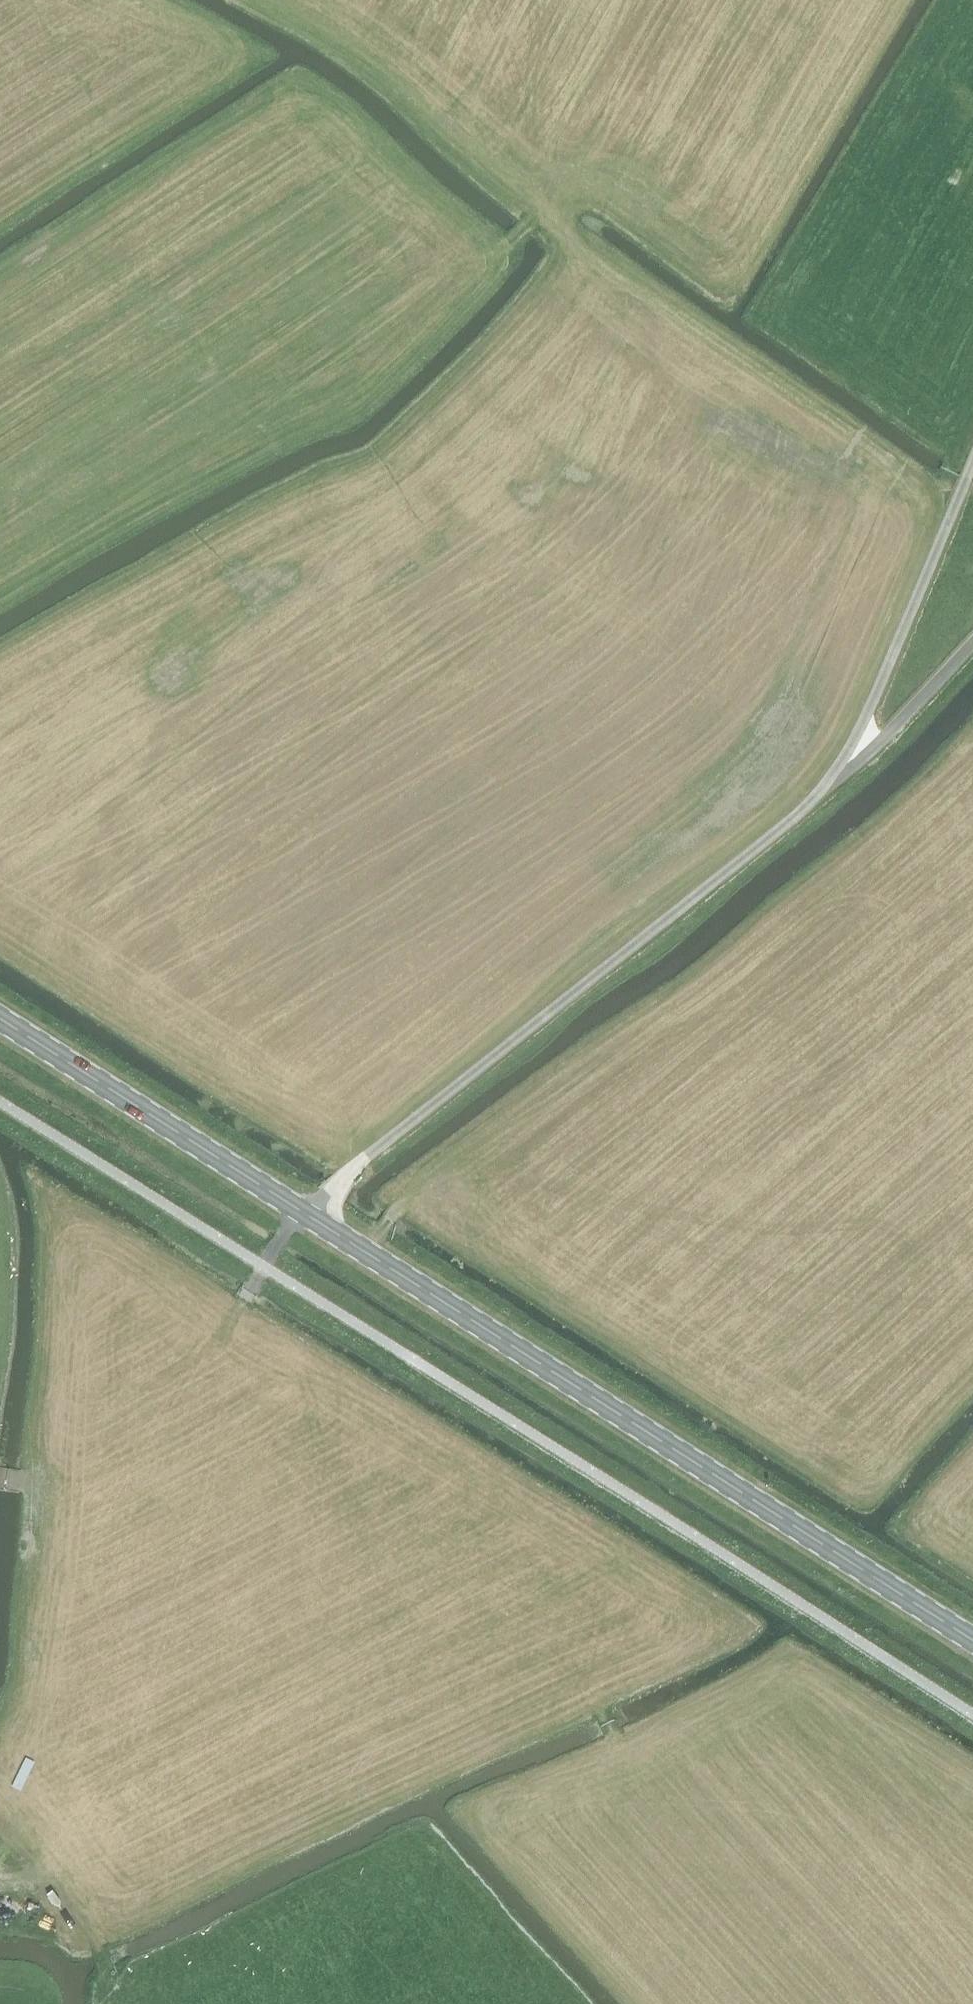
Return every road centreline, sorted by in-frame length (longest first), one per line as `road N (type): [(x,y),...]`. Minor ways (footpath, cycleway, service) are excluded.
road 1 (primary): [(972,1640),(0,1019)]

